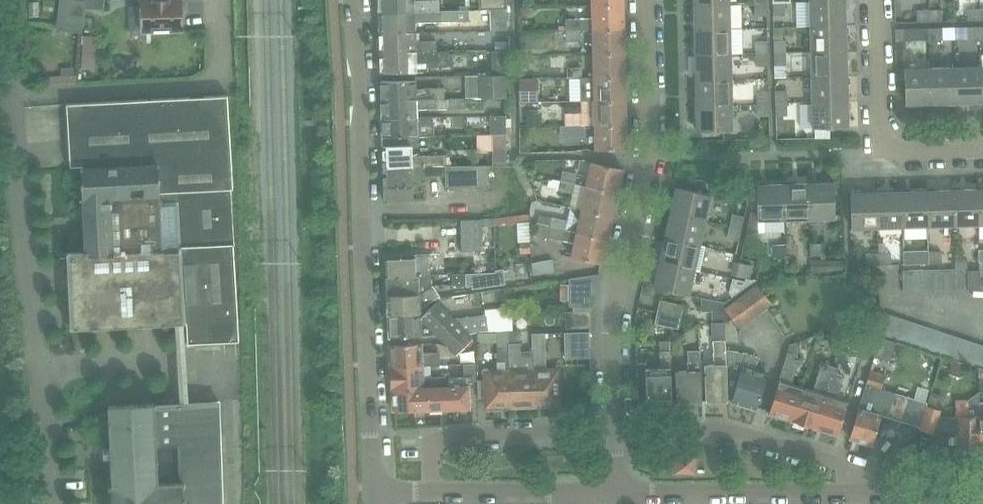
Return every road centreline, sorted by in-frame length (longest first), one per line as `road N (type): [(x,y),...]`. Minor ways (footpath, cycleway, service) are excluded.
road 1 (residential): [(373,492),(352,0)]
road 2 (unclassified): [(48,503),(0,49)]
road 3 (residential): [(615,431),(613,325),(650,141),(646,0)]
road 4 (residential): [(852,493),(842,466),(751,436),(615,431)]
road 5 (residential): [(617,493),(852,493)]
road 6 (residential): [(615,431),(445,440),(430,457),(430,492)]
road 7 (residential): [(882,153),(878,0)]
road 8 (residential): [(578,493),(430,492)]
road 9 (residential): [(852,493),(982,493)]

